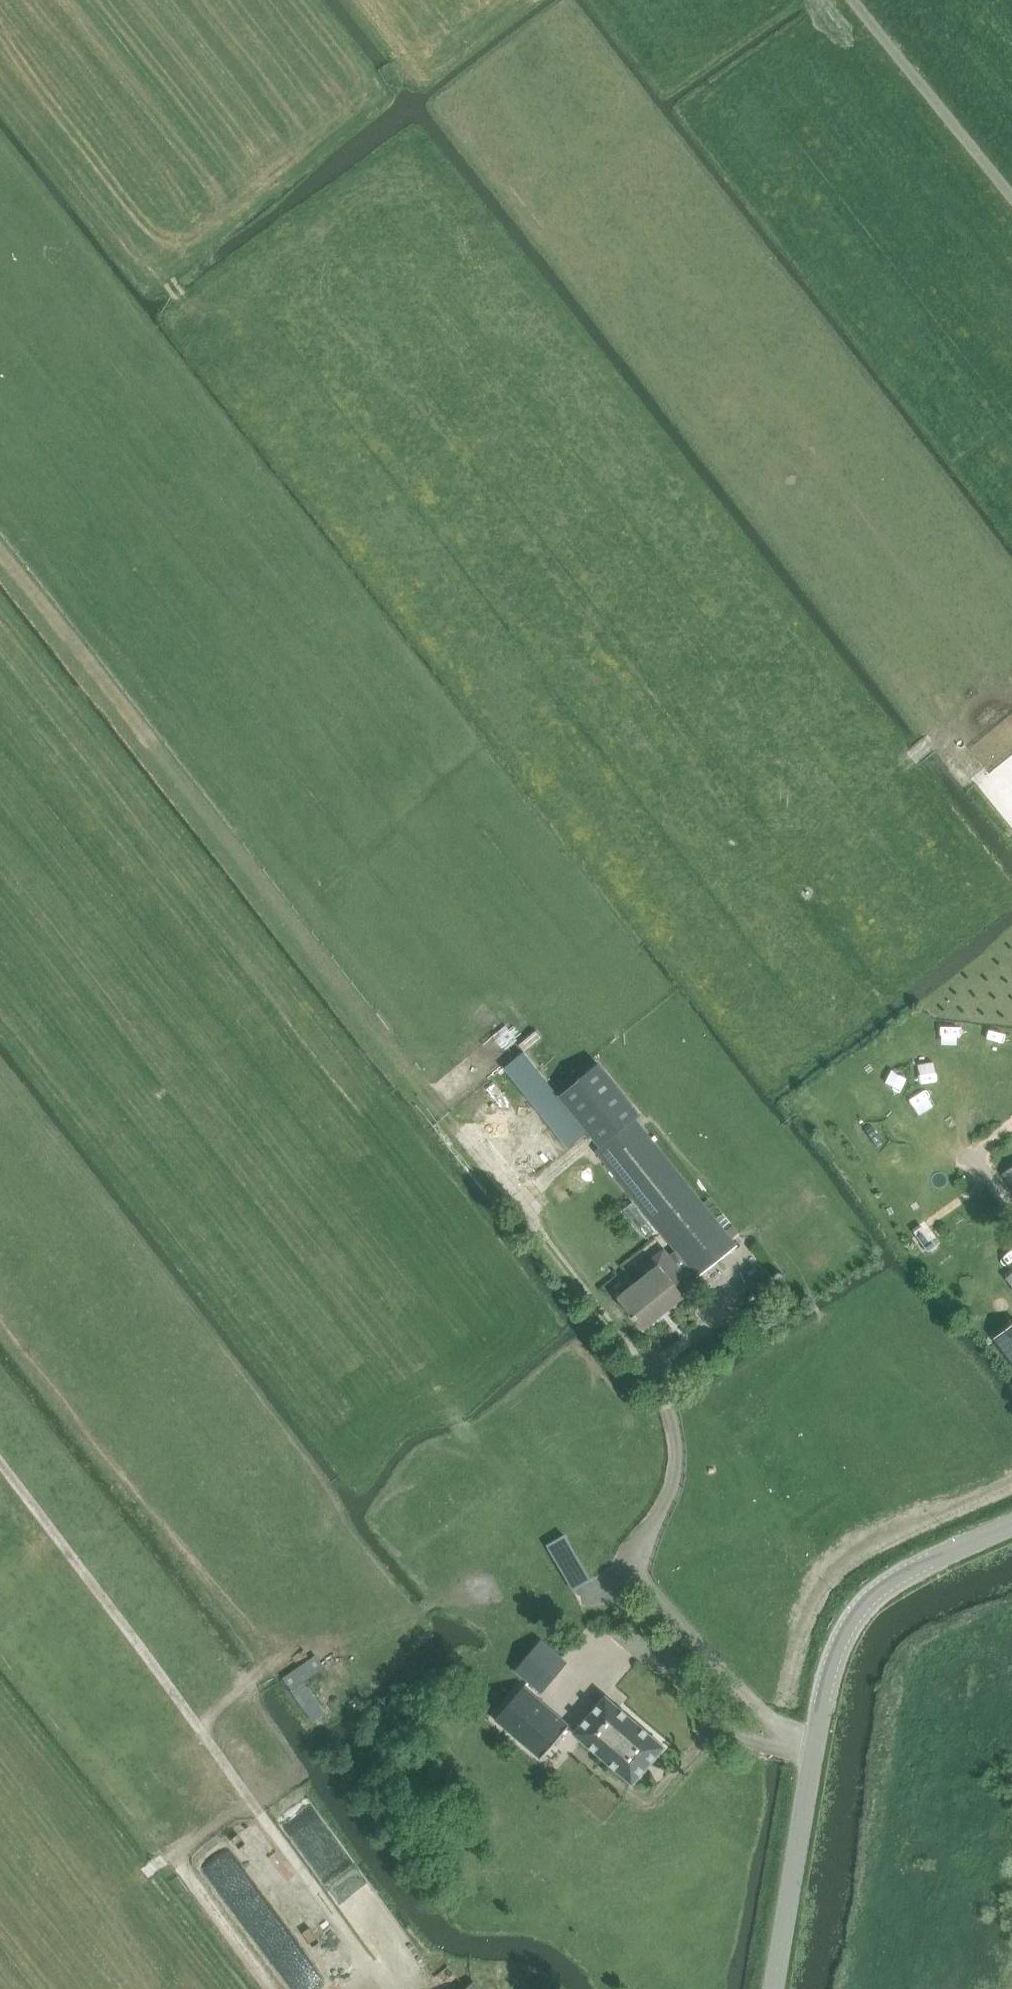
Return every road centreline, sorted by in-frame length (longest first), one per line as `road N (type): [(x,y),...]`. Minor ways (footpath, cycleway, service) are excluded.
road 1 (secondary): [(773,1988),(828,1678),(847,1632),(882,1593),(916,1572),(1011,1529)]
road 2 (track): [(1011,200),(851,0)]

